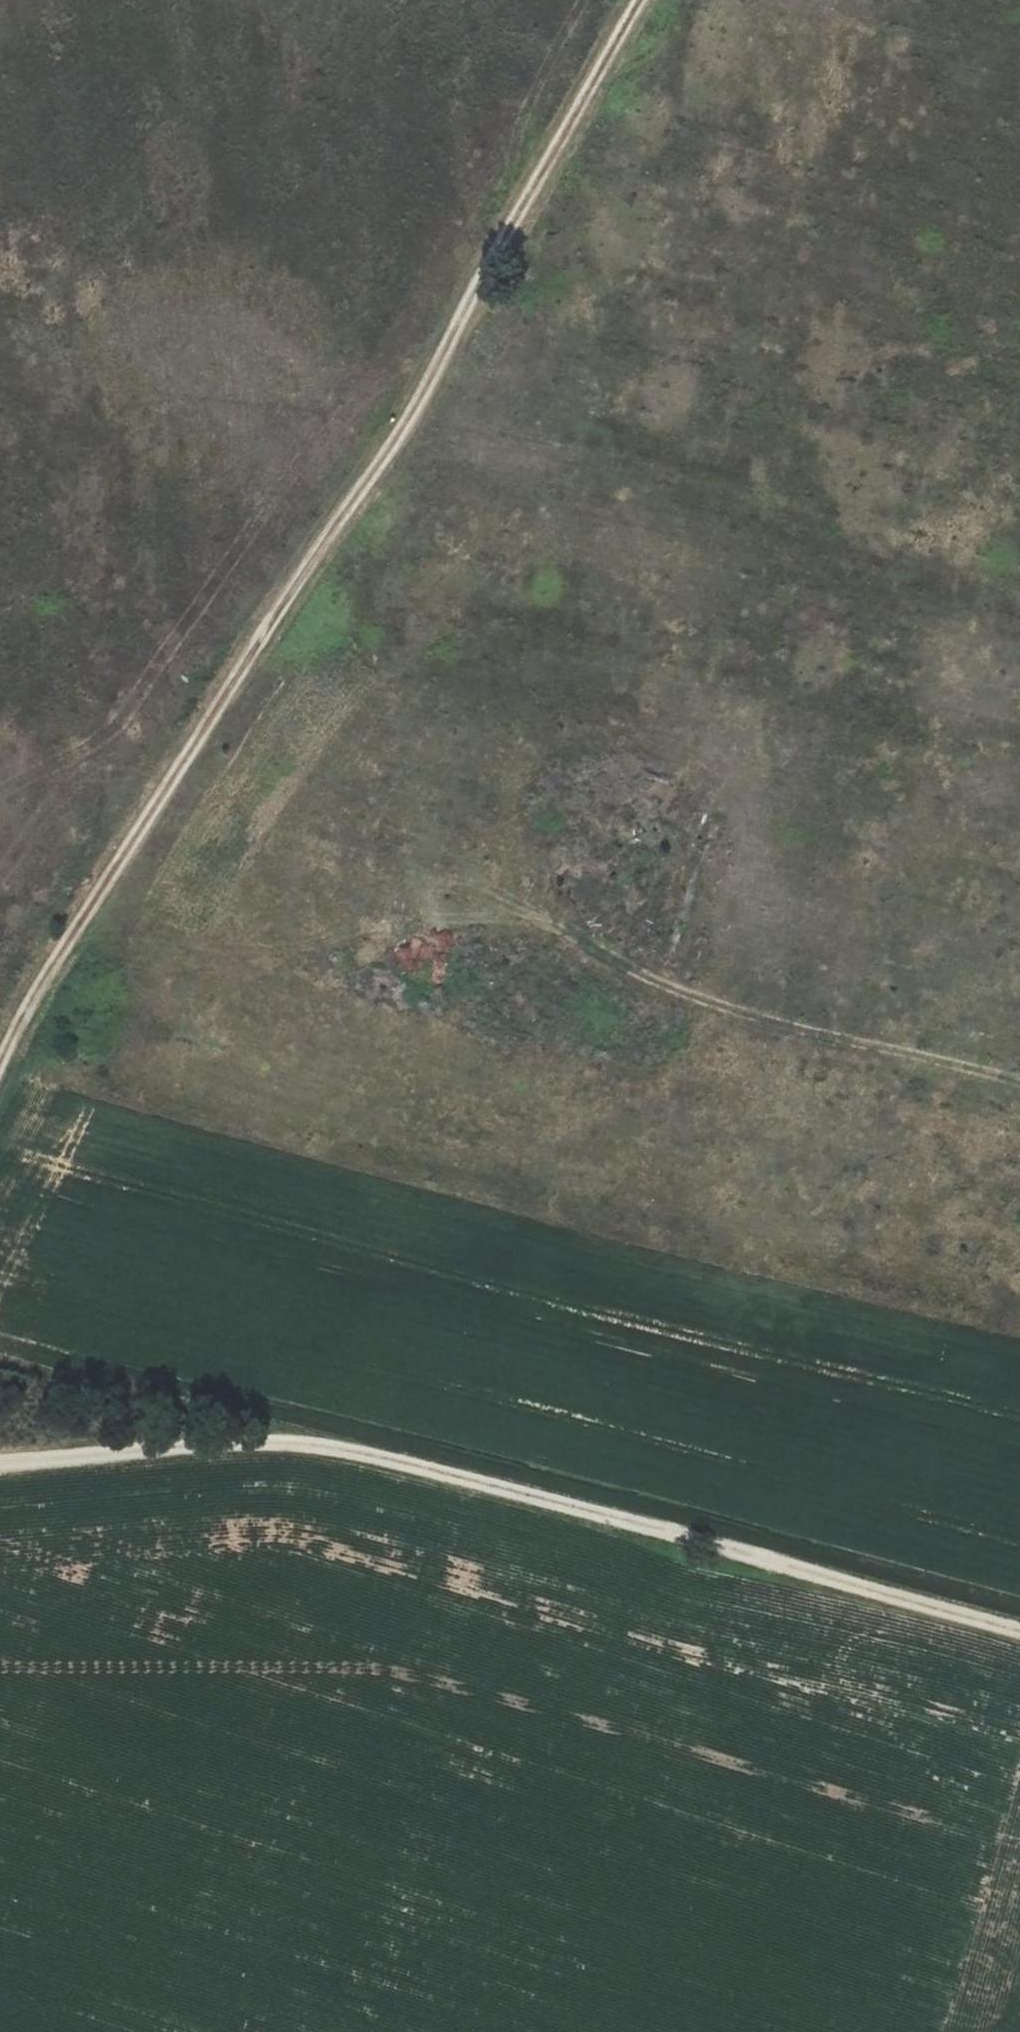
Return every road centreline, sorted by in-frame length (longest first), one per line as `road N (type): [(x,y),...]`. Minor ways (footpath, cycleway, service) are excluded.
road 1 (track): [(636,0),(413,403),(0,1060)]
road 2 (track): [(0,1459),(234,1441),(326,1447),(1019,1631)]

